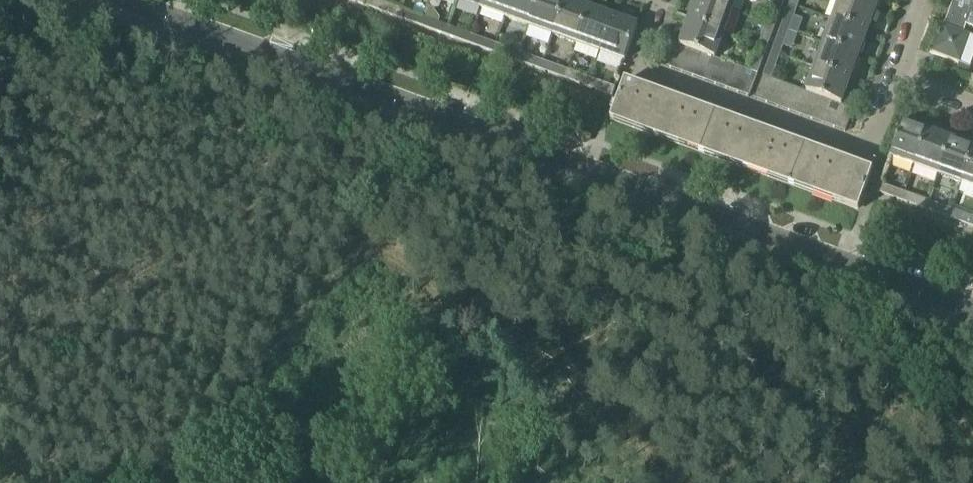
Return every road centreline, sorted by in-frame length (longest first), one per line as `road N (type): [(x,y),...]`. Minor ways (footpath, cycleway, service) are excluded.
road 1 (residential): [(134,0),(972,306)]
road 2 (residential): [(899,84),(874,151),(636,64),(659,0)]

